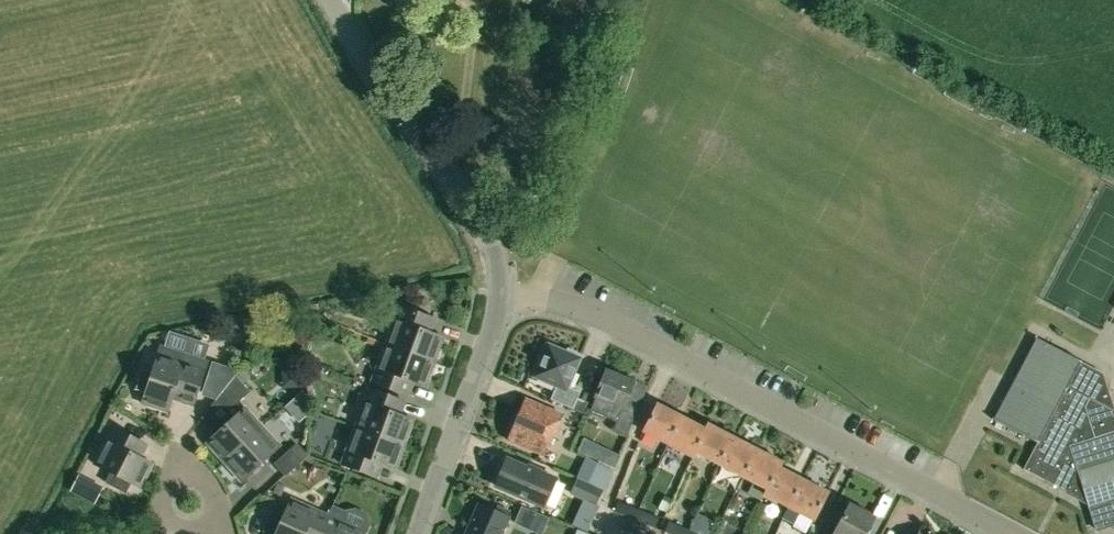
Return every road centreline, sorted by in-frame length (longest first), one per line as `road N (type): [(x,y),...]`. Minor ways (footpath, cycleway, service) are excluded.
road 1 (residential): [(1007,533),(567,306),(499,300)]
road 2 (tertiary): [(499,300),(490,243),(336,0)]
road 3 (tertiary): [(419,533),(499,300)]
road 4 (residential): [(167,525),(166,486),(182,475),(203,478),(216,504),(192,533)]

